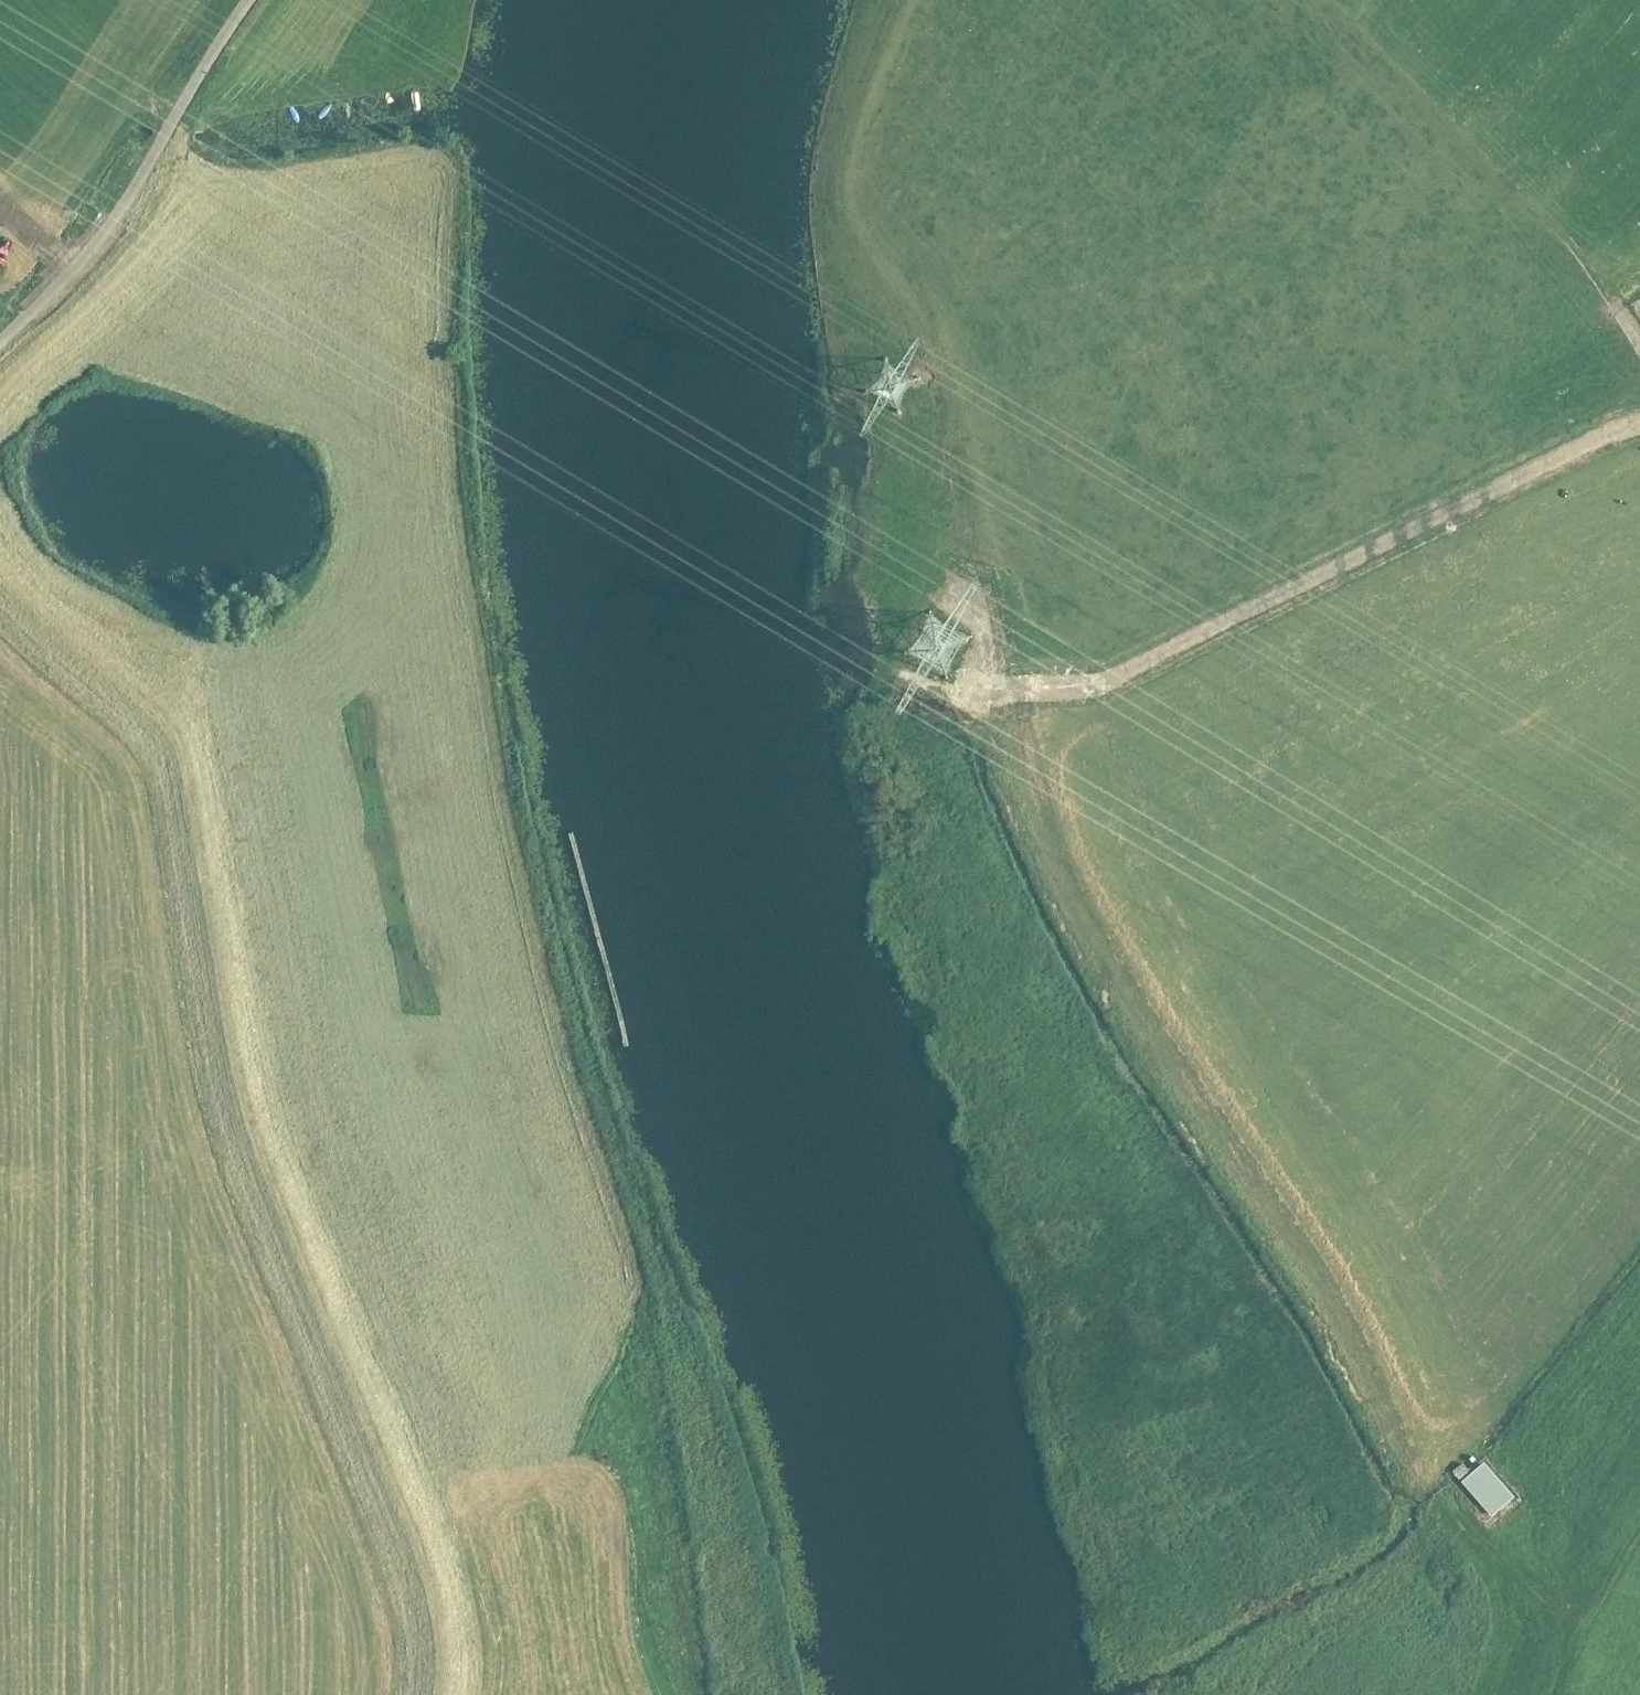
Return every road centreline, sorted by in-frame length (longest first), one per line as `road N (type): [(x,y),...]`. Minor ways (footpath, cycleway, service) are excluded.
road 1 (unclassified): [(0,342),(93,247),(247,0)]
road 2 (track): [(1639,354),(1563,235)]

